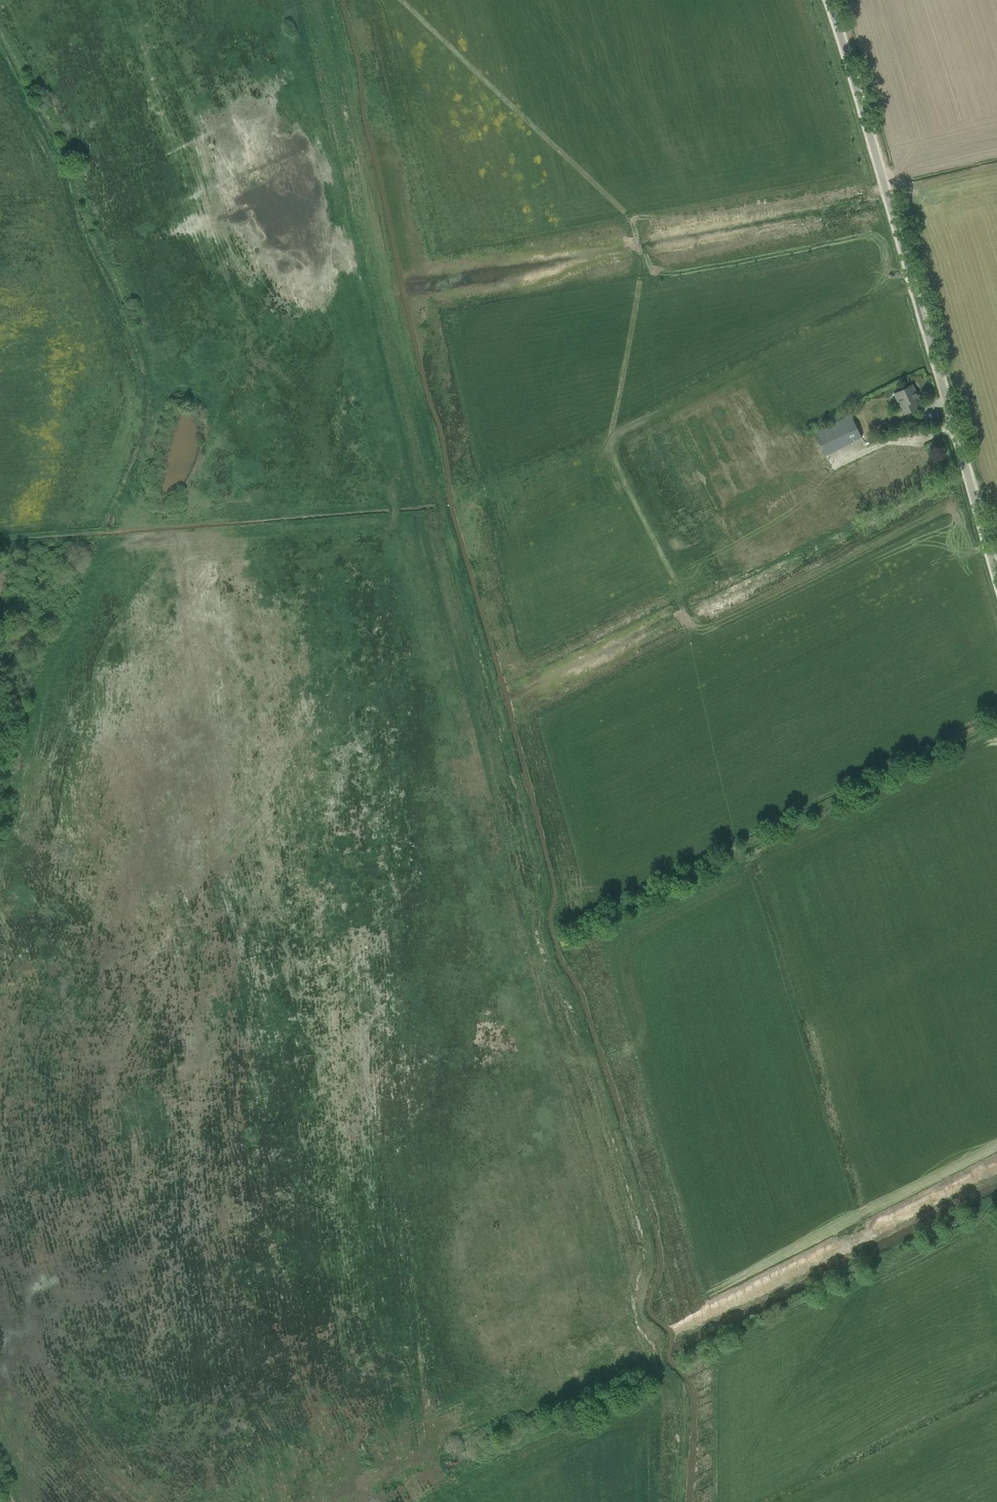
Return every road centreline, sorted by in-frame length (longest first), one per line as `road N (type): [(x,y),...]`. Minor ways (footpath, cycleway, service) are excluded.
road 1 (tertiary): [(996,576),(827,0)]
road 2 (track): [(996,722),(731,852)]
road 3 (track): [(996,1198),(967,1234),(878,1277)]

